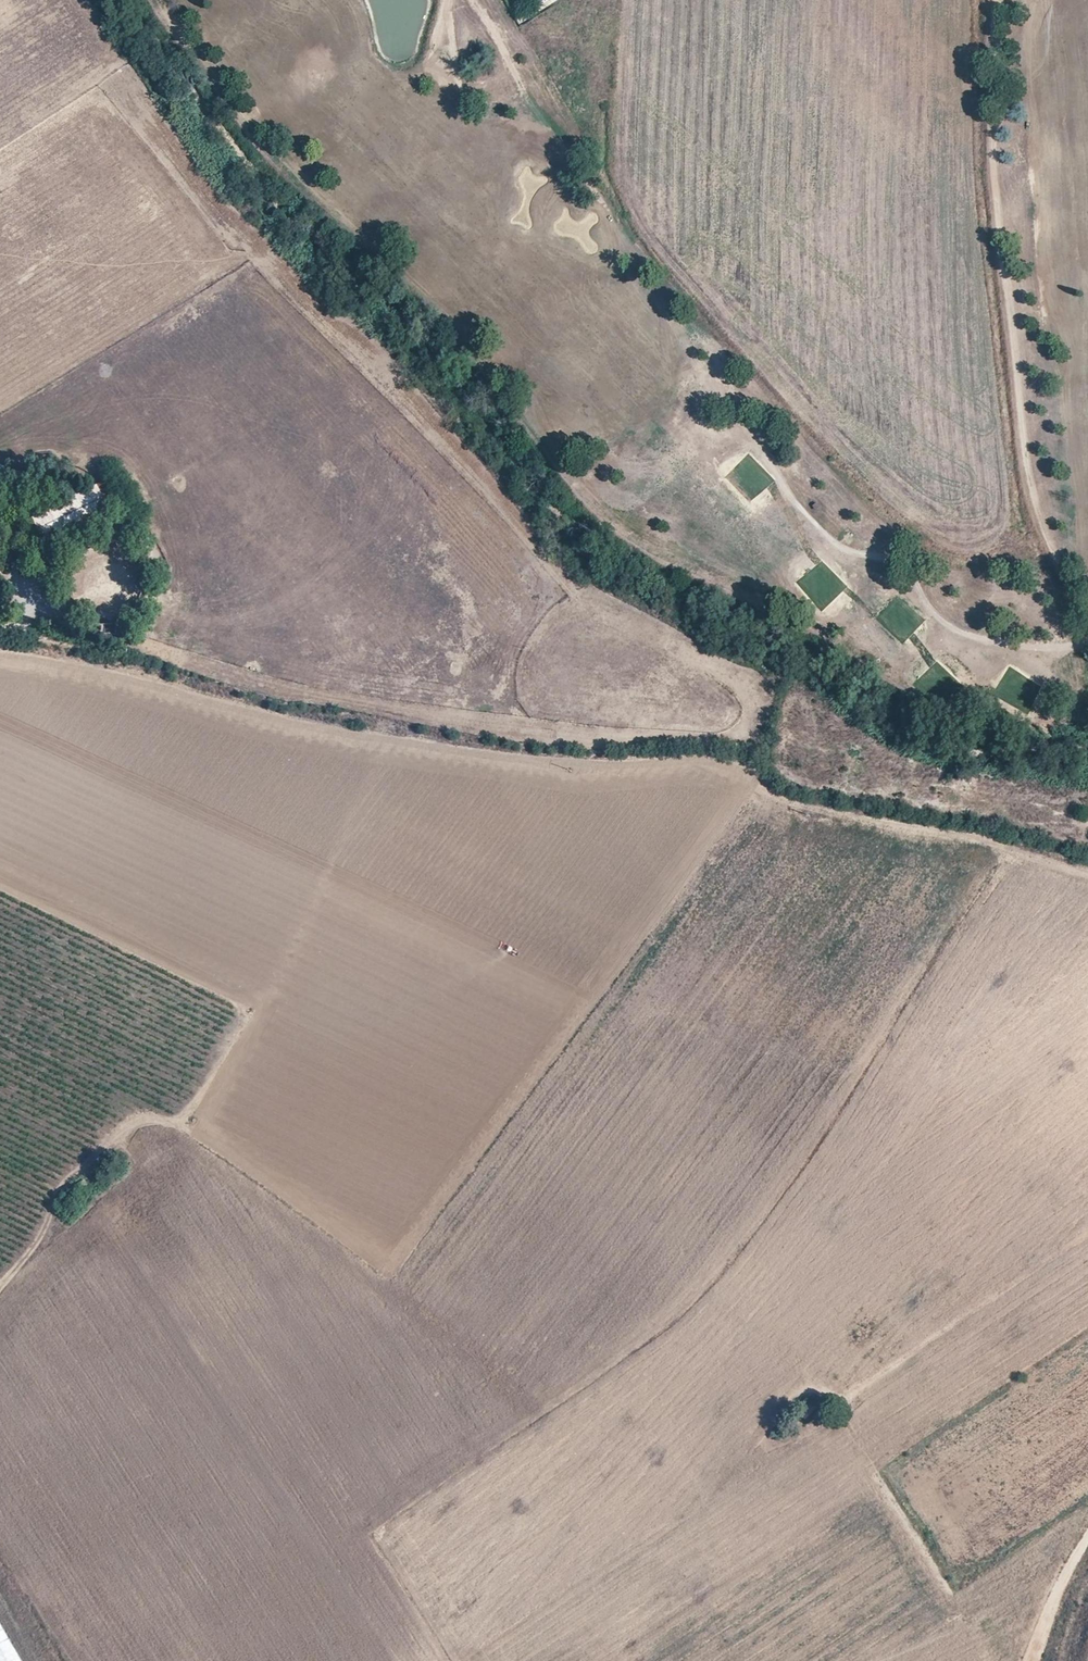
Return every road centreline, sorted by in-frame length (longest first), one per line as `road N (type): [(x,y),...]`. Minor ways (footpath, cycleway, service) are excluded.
road 1 (track): [(1087,1518),(1020,1660)]

